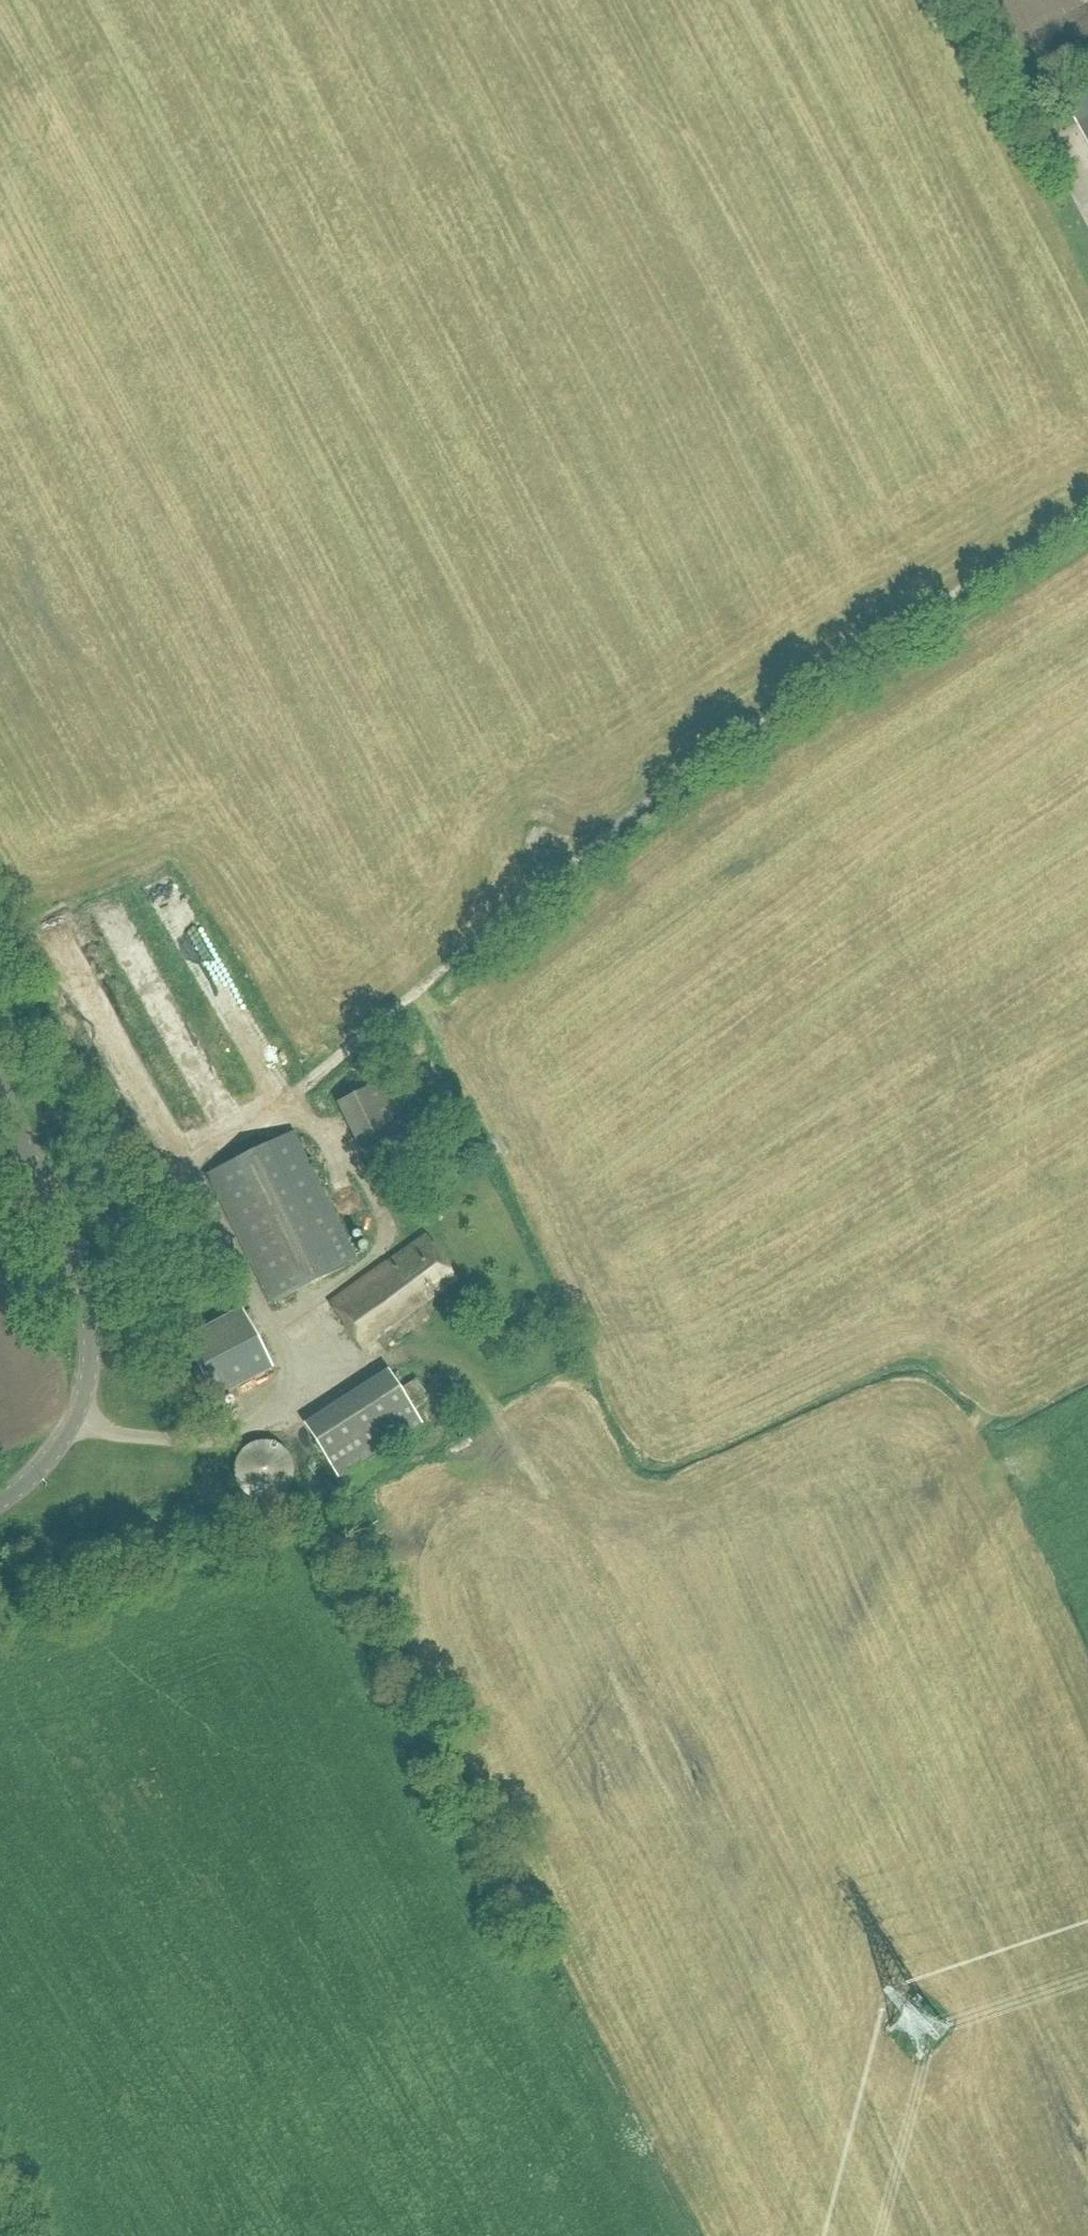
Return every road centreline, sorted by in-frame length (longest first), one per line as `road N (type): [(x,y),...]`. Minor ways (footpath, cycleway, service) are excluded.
road 1 (track): [(1087,510),(182,1170),(257,1301)]
road 2 (tertiary): [(0,1498),(59,1458),(76,1419),(81,1365),(59,1249),(0,1117)]

